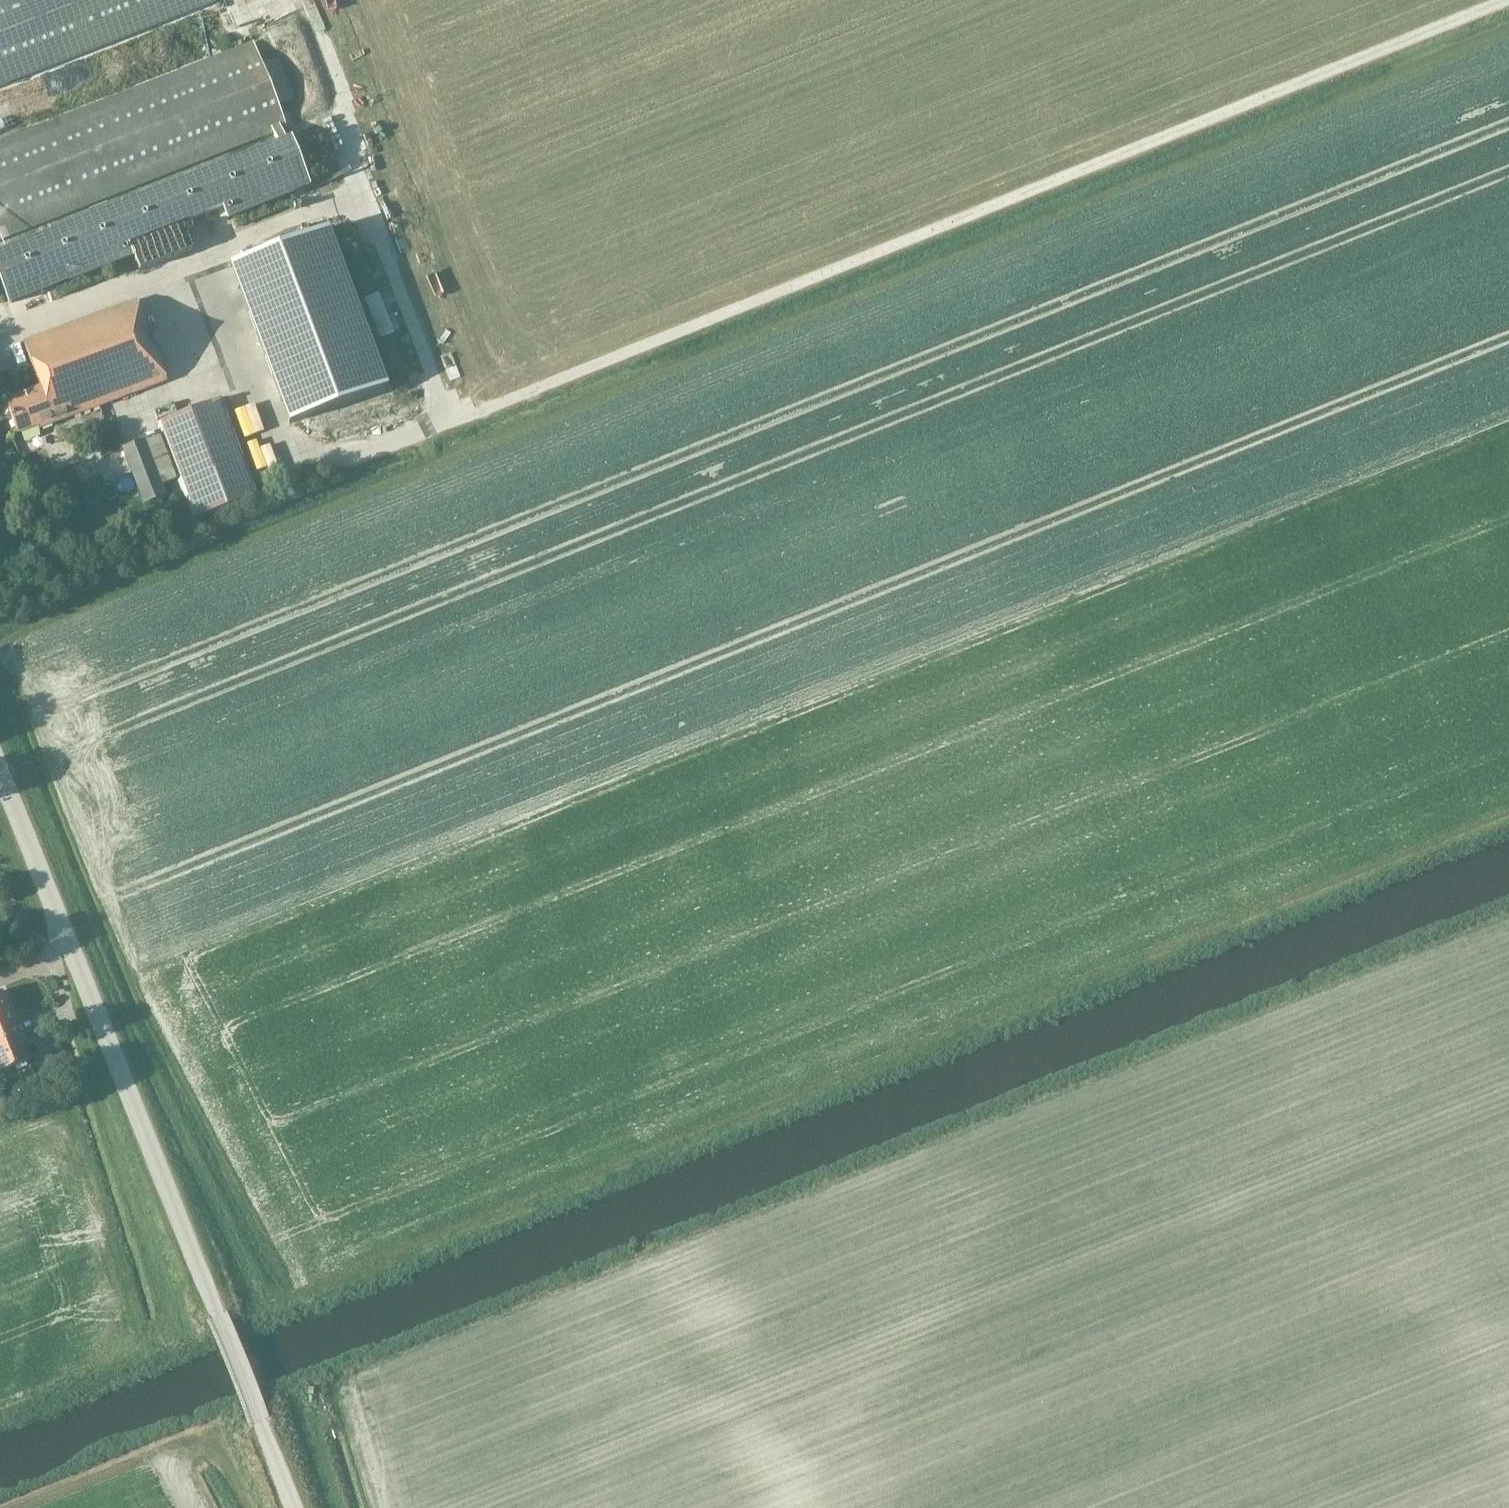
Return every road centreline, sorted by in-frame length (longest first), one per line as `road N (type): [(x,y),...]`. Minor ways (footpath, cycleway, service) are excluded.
road 1 (track): [(1508,0),(361,456),(325,452),(262,423)]
road 2 (unclassified): [(295,1507),(0,770)]
road 3 (track): [(308,0),(346,105),(353,167),(449,424)]

